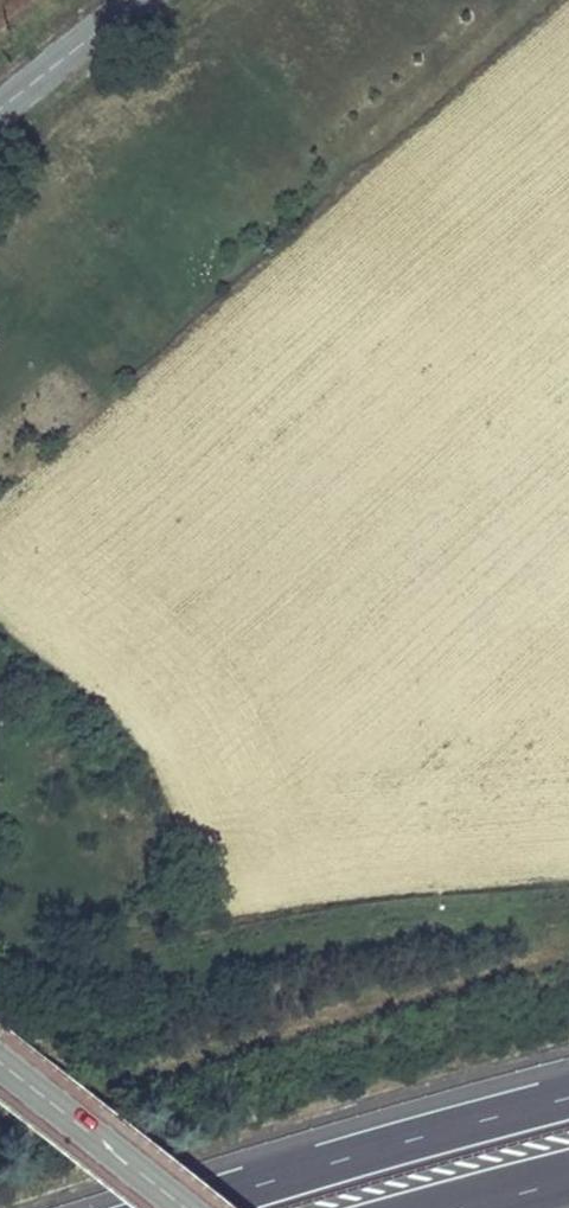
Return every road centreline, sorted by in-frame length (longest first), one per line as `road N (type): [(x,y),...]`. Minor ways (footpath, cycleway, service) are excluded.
road 1 (motorway): [(568,1098),(160,1207)]
road 2 (tertiary): [(179,1207),(0,1064)]
road 3 (tertiary): [(0,110),(139,0)]

